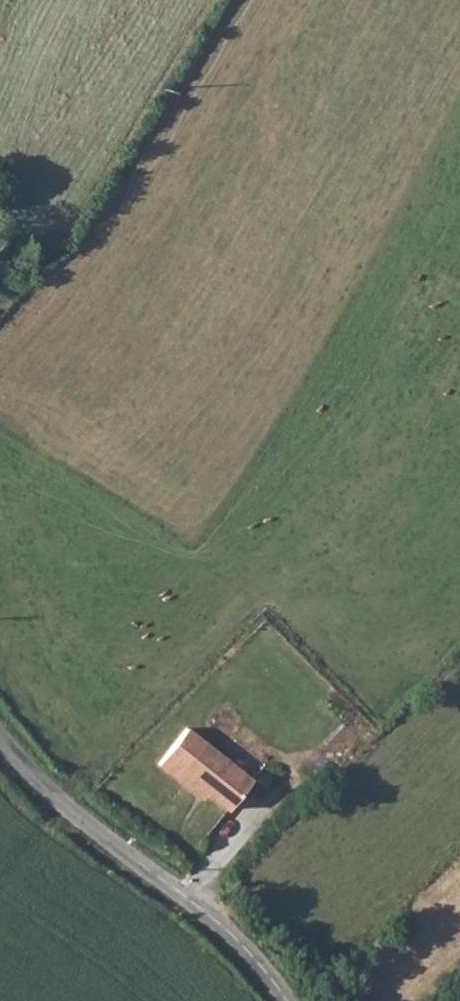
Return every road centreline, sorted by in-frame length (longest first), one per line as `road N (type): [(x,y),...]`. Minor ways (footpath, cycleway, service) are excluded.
road 1 (unclassified): [(287,1000),(224,931),(19,767),(0,740)]

